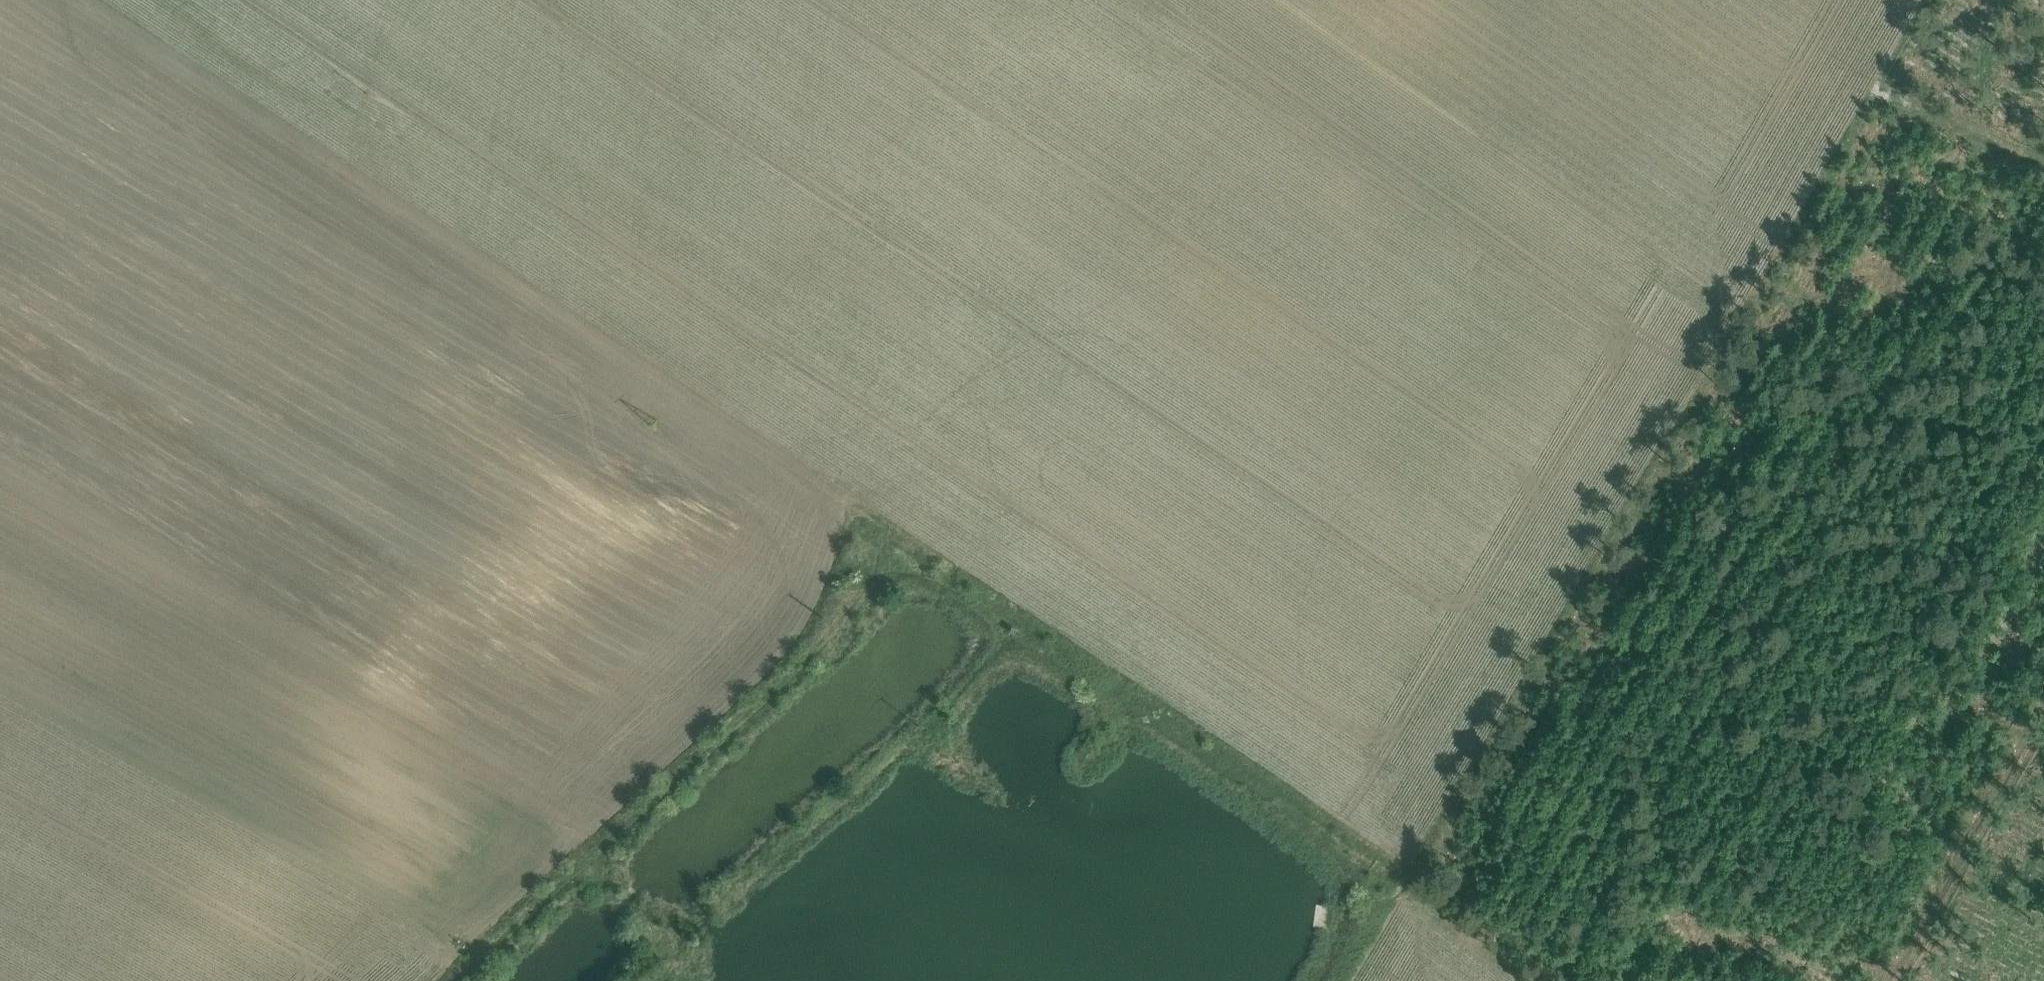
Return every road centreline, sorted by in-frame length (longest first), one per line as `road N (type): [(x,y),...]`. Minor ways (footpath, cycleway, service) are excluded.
road 1 (track): [(452,980),(900,567),(918,564),(1413,890),(1524,980)]

